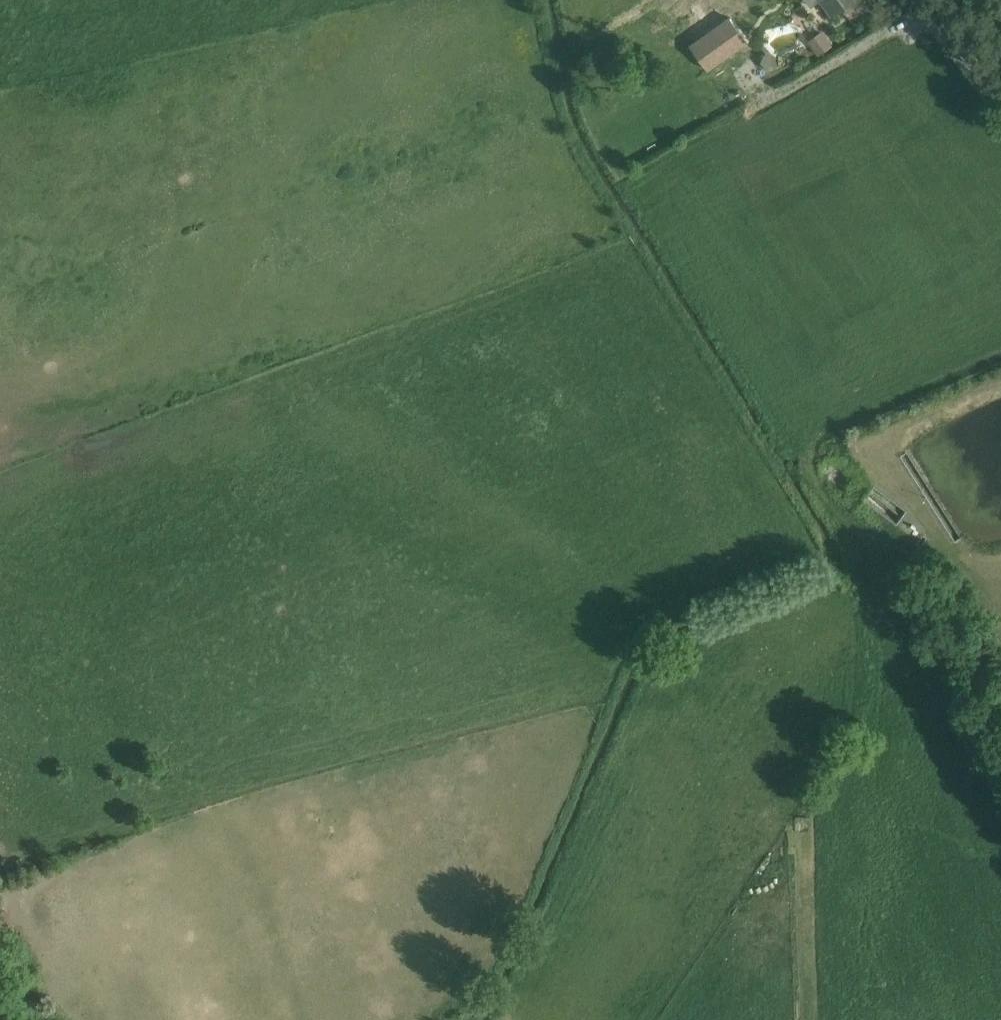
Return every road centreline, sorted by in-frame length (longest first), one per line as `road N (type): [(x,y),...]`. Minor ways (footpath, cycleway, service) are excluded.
road 1 (track): [(1000,106),(923,0)]

